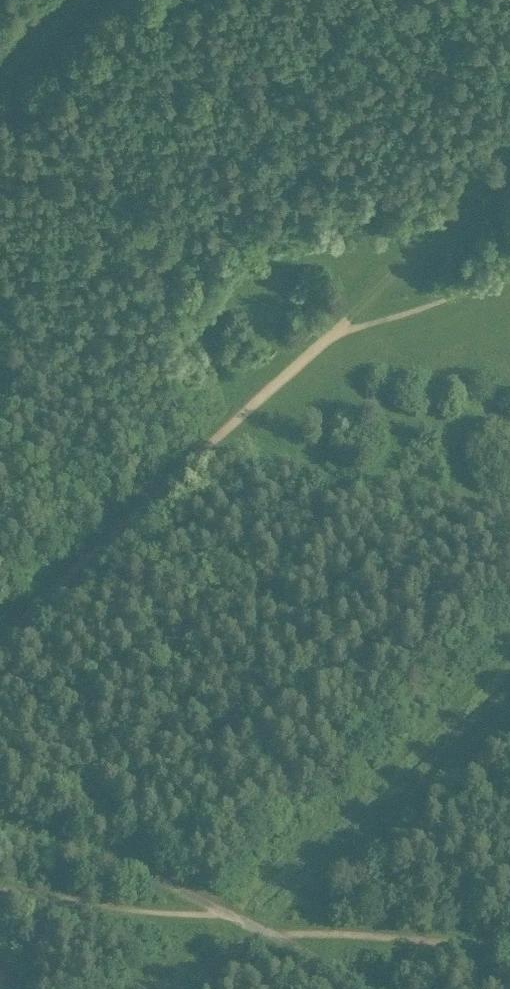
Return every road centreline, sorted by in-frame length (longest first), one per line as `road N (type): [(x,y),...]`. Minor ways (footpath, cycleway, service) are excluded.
road 1 (track): [(327,335),(0,642)]
road 2 (track): [(189,988),(509,695)]
road 3 (track): [(265,932),(126,865),(0,827)]
road 4 (track): [(327,335),(509,166)]

